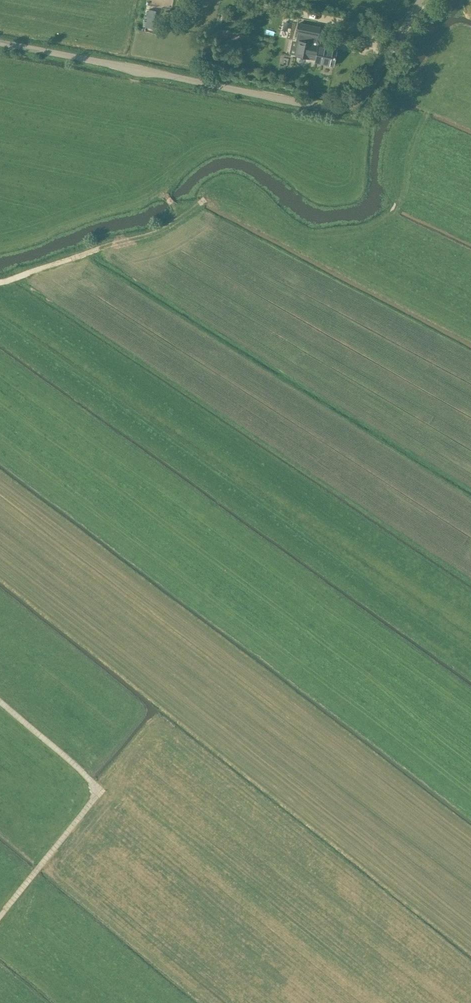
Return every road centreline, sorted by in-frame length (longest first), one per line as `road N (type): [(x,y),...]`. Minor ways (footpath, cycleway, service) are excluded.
road 1 (unclassified): [(0,43),(332,109),(354,102),(422,0)]
road 2 (track): [(0,916),(101,791),(0,703)]
road 3 (track): [(0,283),(163,230),(205,200)]

